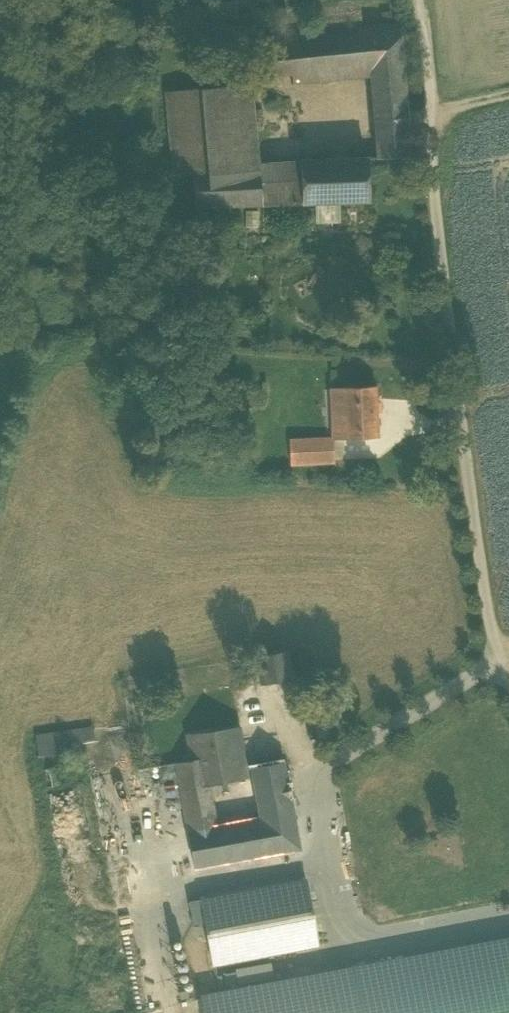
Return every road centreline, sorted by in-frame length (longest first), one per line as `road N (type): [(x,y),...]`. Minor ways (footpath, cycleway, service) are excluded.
road 1 (unclassified): [(412,0),(486,615),(508,670)]
road 2 (track): [(348,943),(317,779),(508,649)]

